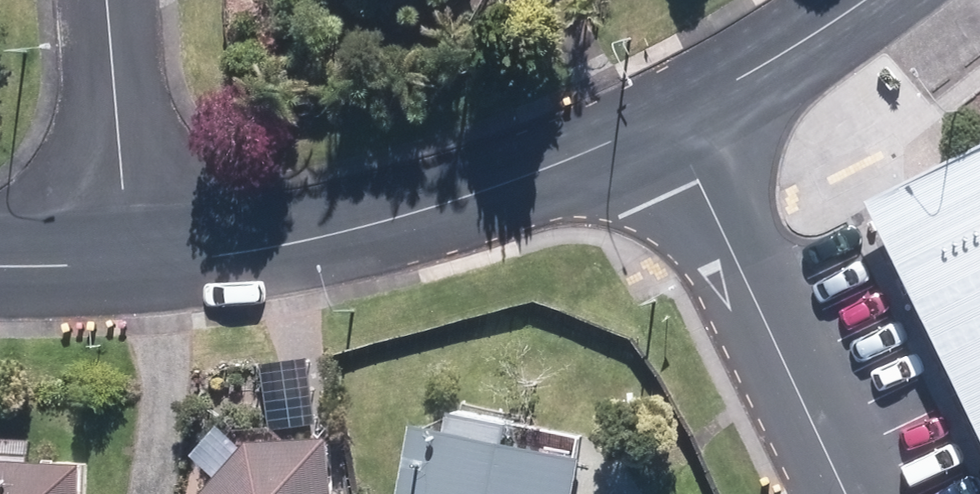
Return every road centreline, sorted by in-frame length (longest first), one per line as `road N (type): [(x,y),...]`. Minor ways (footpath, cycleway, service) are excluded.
road 1 (residential): [(122,269),(321,238),(551,172),(668,123)]
road 2 (residential): [(848,493),(668,123)]
road 3 (residential): [(105,0),(122,269)]
road 4 (residential): [(668,123),(863,0)]
road 5 (residential): [(0,268),(122,269)]

